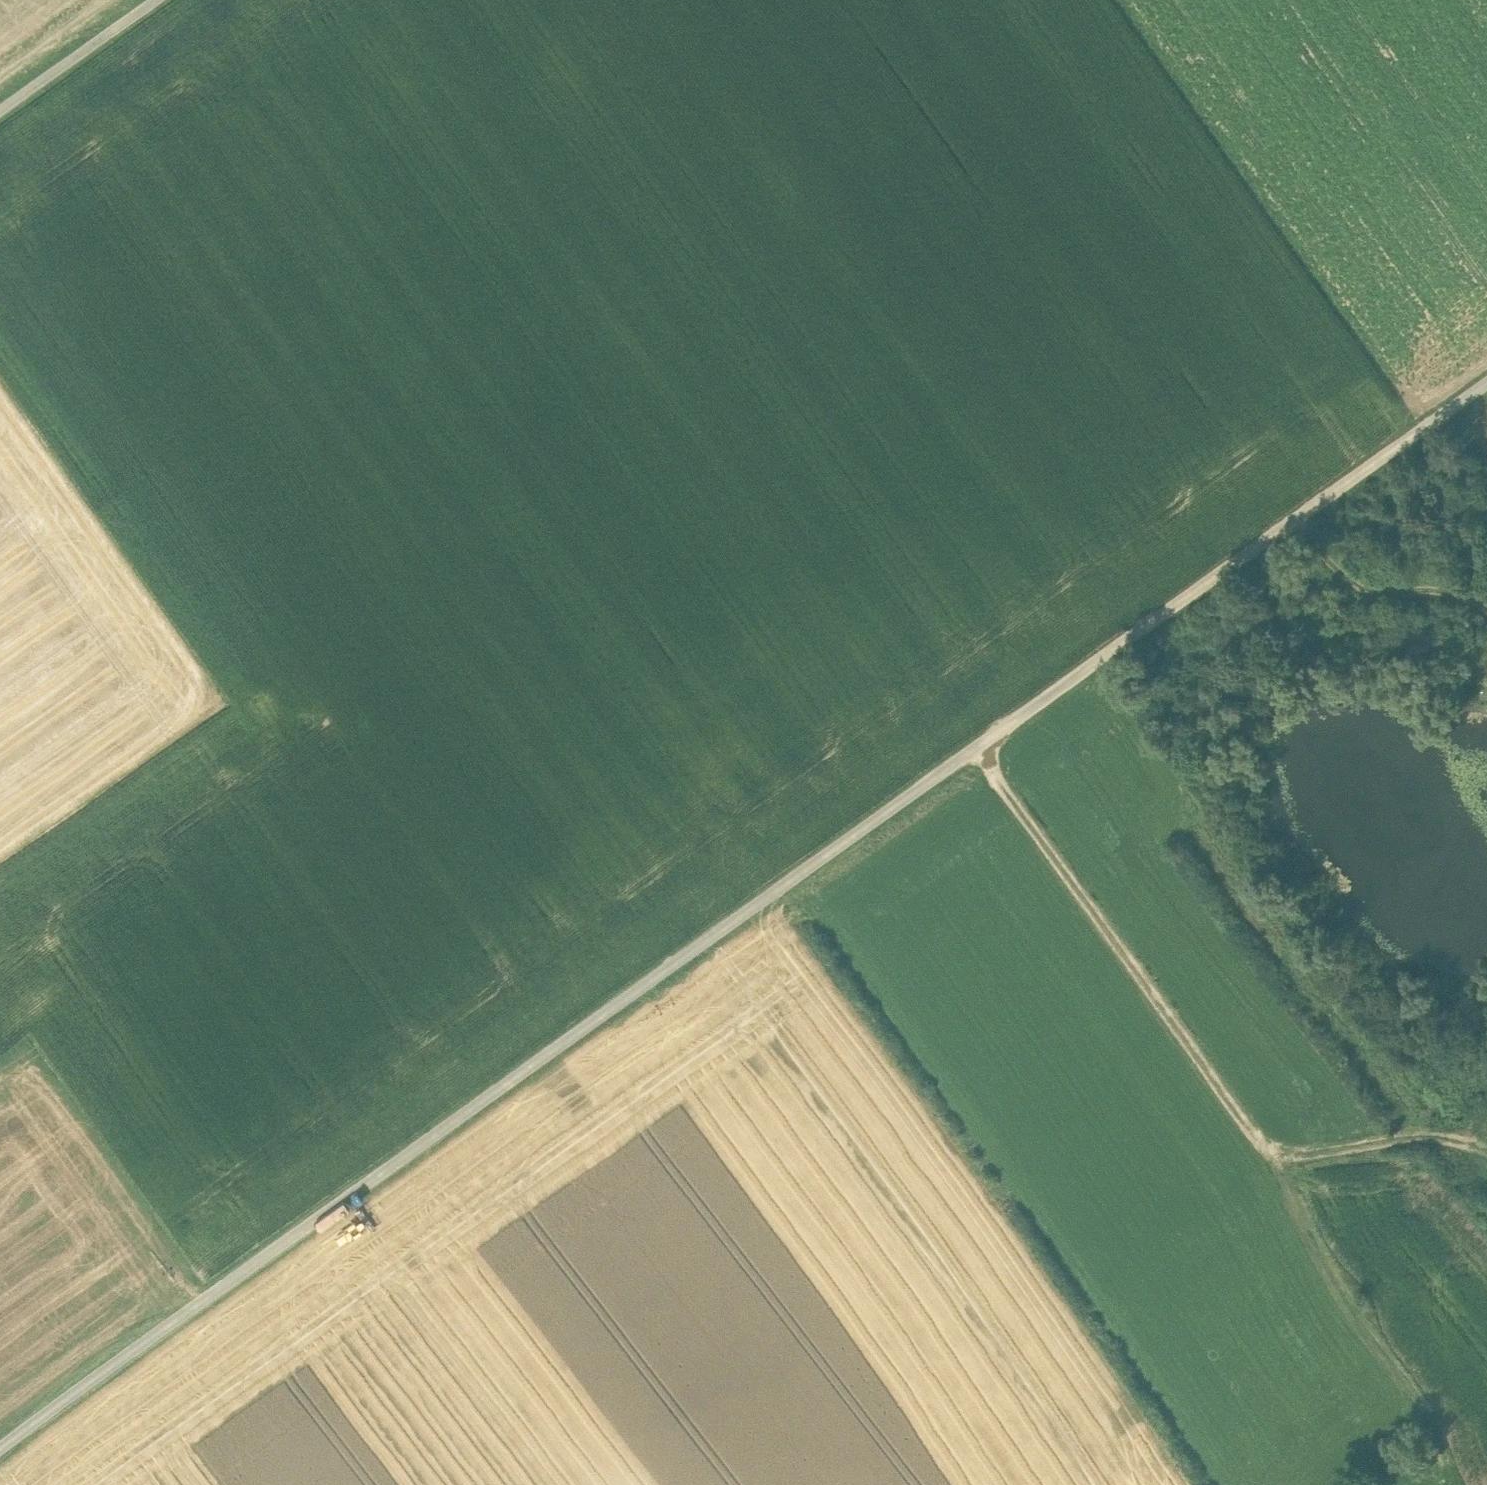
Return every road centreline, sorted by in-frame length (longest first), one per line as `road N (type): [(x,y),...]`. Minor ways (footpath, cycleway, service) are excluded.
road 1 (unclassified): [(1486,382),(0,1446)]
road 2 (track): [(1466,1141),(1412,1134),(1299,1154),(1265,1151),(973,747)]
road 3 (unclassified): [(0,107),(151,0)]

